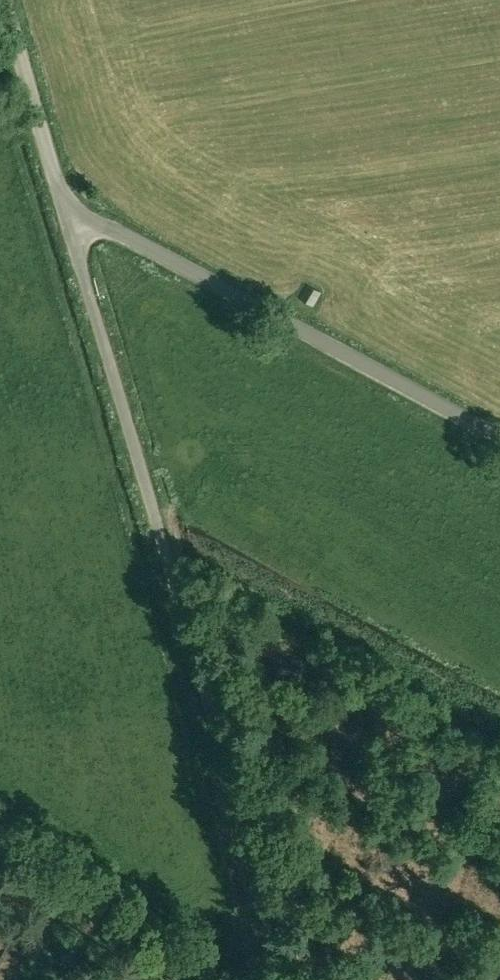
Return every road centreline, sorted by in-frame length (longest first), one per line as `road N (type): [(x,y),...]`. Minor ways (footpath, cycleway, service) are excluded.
road 1 (unclassified): [(271,979),(266,910),(63,209)]
road 2 (unclassified): [(499,438),(63,209)]
road 3 (unclassified): [(63,209),(3,0)]
road 4 (track): [(230,979),(52,877)]

